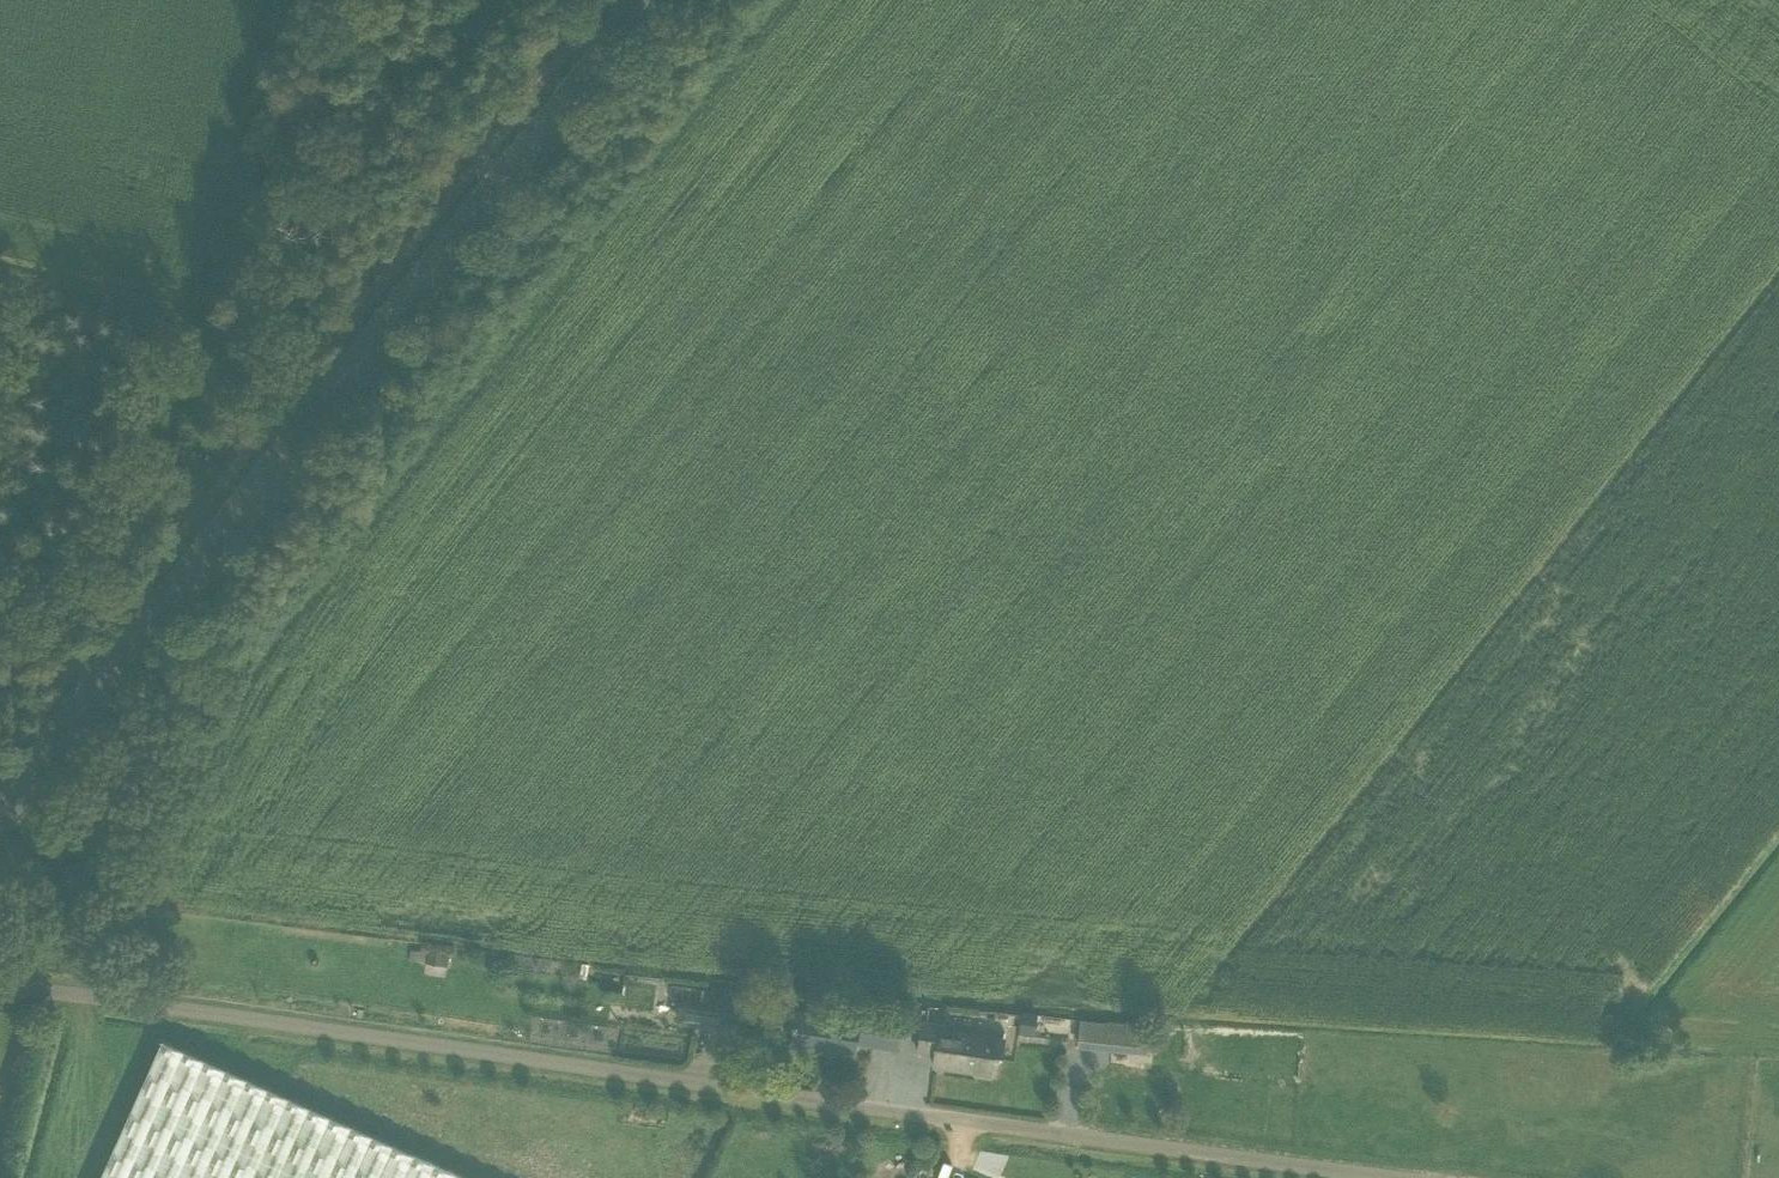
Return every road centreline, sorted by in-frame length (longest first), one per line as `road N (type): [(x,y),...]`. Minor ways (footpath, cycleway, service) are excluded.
road 1 (unclassified): [(1404,1177),(0,988)]
road 2 (primary): [(0,806),(646,0)]

